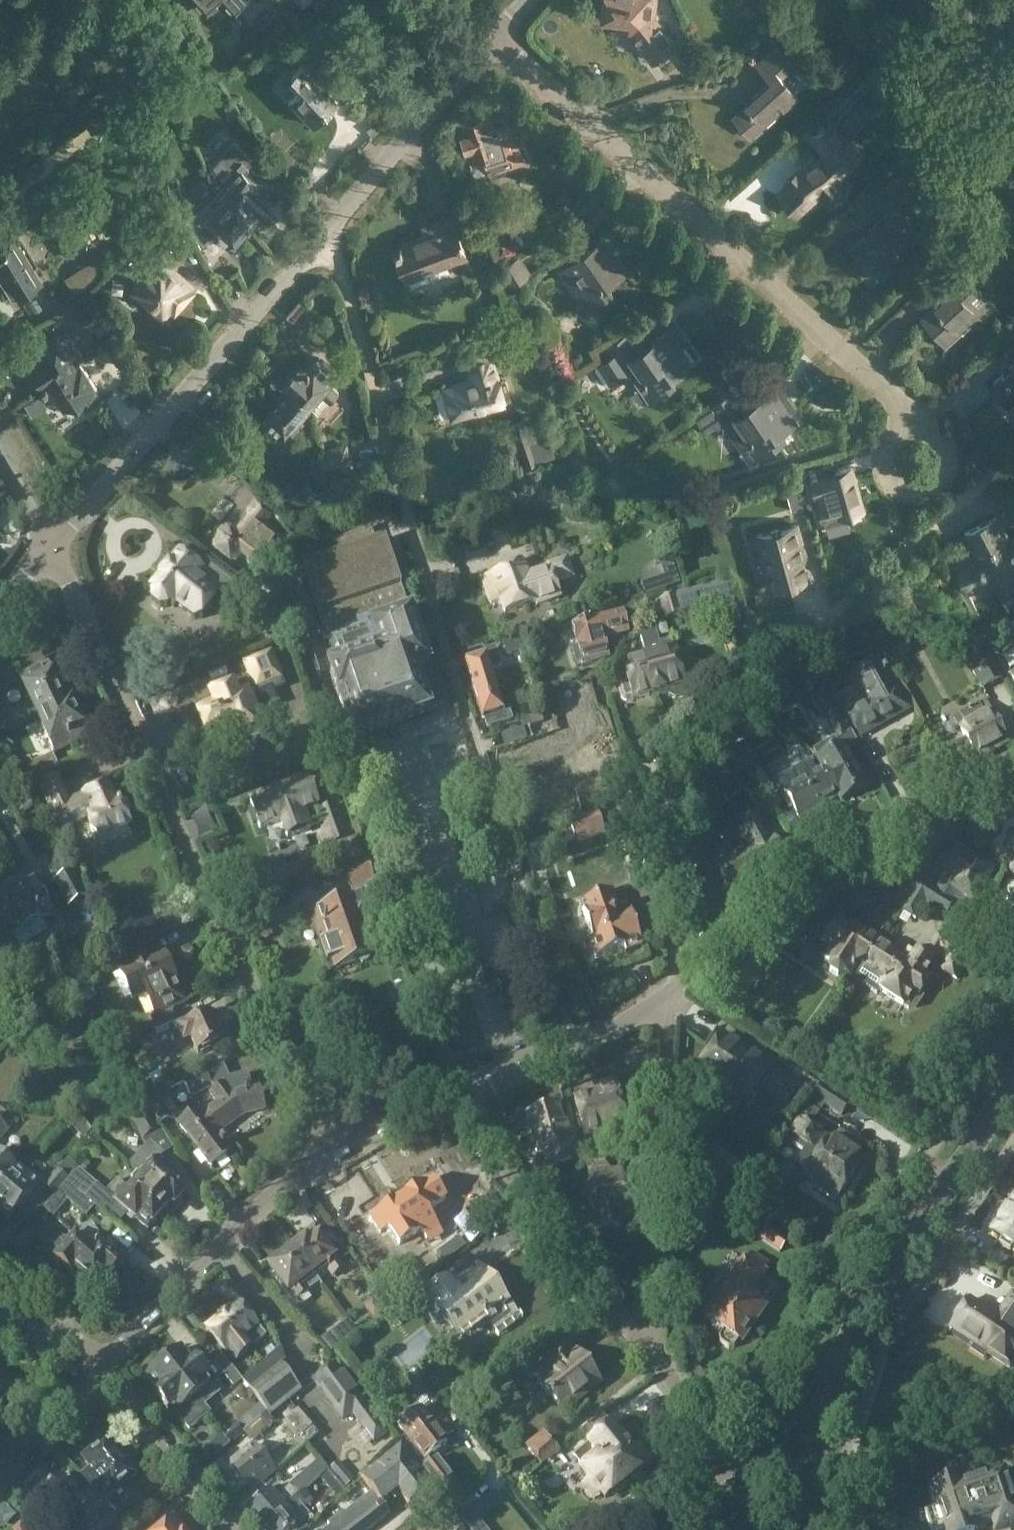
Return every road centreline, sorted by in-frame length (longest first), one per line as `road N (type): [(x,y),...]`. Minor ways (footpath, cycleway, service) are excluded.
road 1 (residential): [(568,1049),(530,896),(339,257),(324,236)]
road 2 (residential): [(333,1145),(53,549)]
road 3 (track): [(665,891),(674,774),(693,743),(1013,457)]
road 4 (residential): [(928,424),(494,46)]
road 5 (residential): [(53,549),(324,236)]
road 6 (residential): [(672,990),(729,942),(877,862),(1013,805)]
road 7 (residential): [(649,1347),(672,990)]
road 8 (secondary): [(832,1376),(863,1308),(1013,1083)]
road 9 (residential): [(94,1370),(333,1145)]
road 10 (residential): [(649,1347),(508,1176),(456,1098)]
road 11 (residential): [(324,236),(494,46)]
road 12 (residential): [(230,1529),(94,1370)]
road 13 (residential): [(743,1479),(649,1347)]
road 14 (residential): [(0,1473),(94,1370)]
road 15 (residential): [(895,493),(920,500),(944,490),(956,467),(951,441),(928,424)]
road 16 (residential): [(333,1145),(456,1098)]
road 17 (residential): [(456,1098),(568,1049)]

